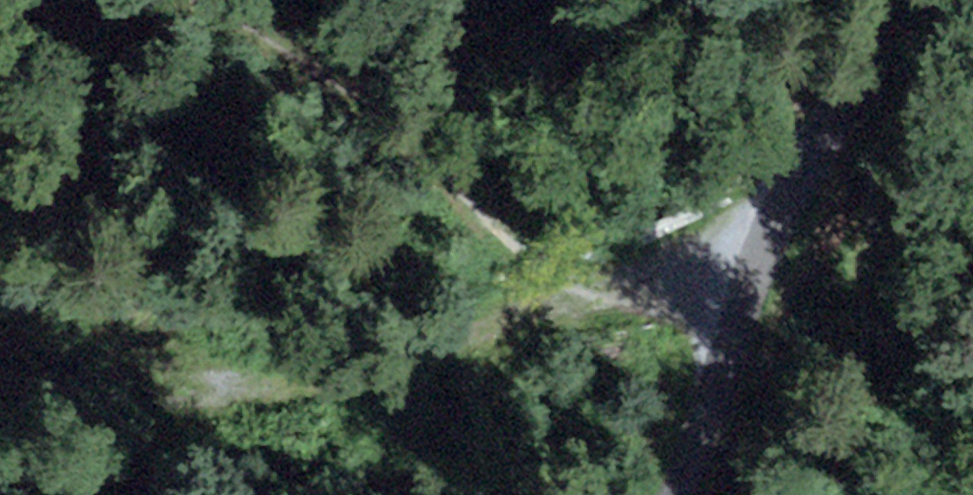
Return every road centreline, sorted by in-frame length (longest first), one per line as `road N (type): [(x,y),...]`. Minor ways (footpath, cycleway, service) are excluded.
road 1 (track): [(762,294),(569,275),(432,163),(369,89),(231,0)]
road 2 (unclassified): [(670,494),(762,294),(852,139),(956,0)]
road 3 (track): [(168,383),(263,398),(399,372),(627,284)]

